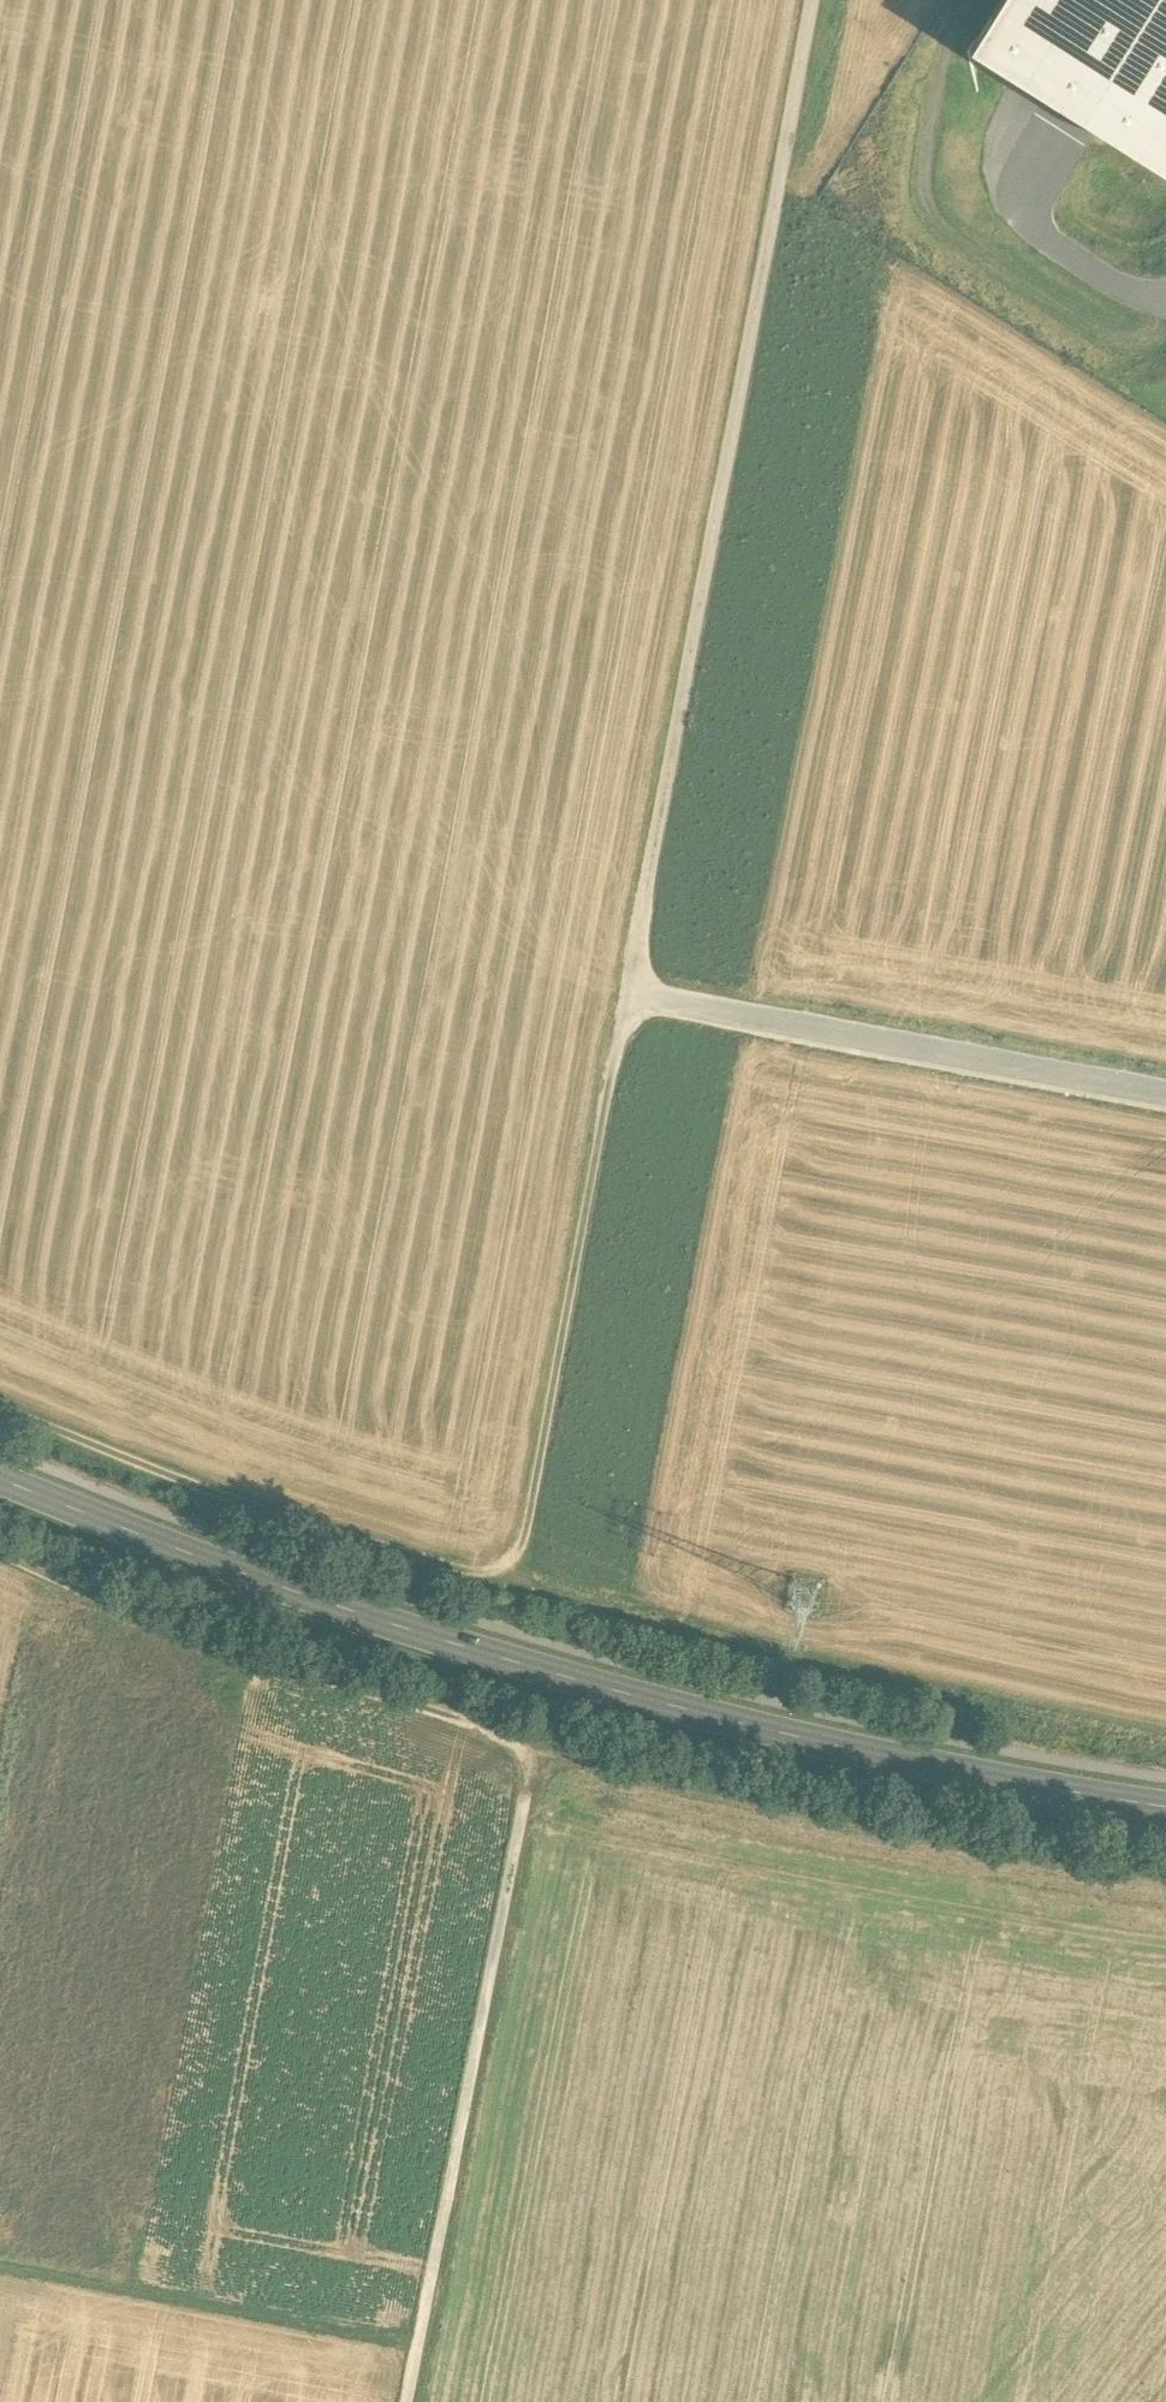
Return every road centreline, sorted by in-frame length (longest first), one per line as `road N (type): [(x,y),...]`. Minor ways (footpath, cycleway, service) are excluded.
road 1 (track): [(808,0),(517,1563),(483,1589)]
road 2 (secondary): [(1165,1807),(747,1727),(506,1661),(283,1591),(0,1481)]
road 3 (track): [(483,1589),(555,1615),(813,1676),(1165,1740)]
road 4 (track): [(406,2401),(537,1754)]
road 5 (track): [(1165,1868),(537,1754)]
road 6 (track): [(0,1557),(161,1629),(537,1754)]
road 7 (track): [(483,1589),(193,1489),(0,1411)]

